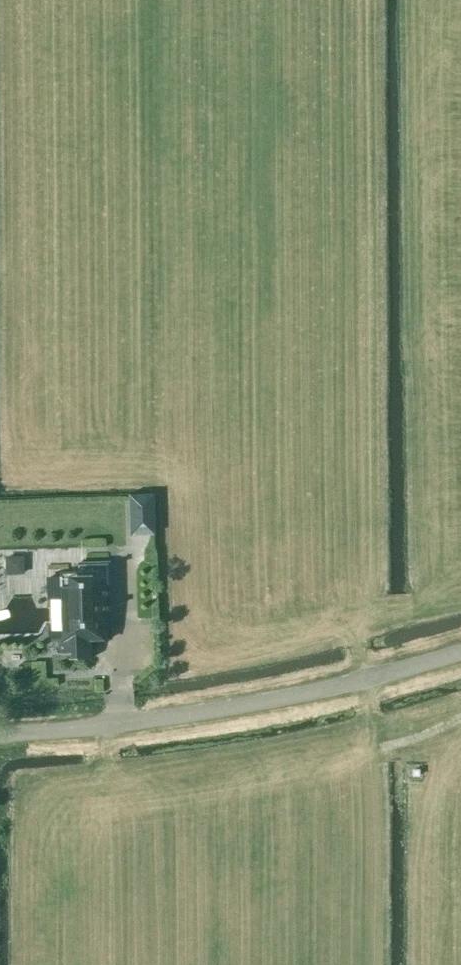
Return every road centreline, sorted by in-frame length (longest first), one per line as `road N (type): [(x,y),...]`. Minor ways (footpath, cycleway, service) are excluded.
road 1 (unclassified): [(0,732),(232,710),(460,656)]

